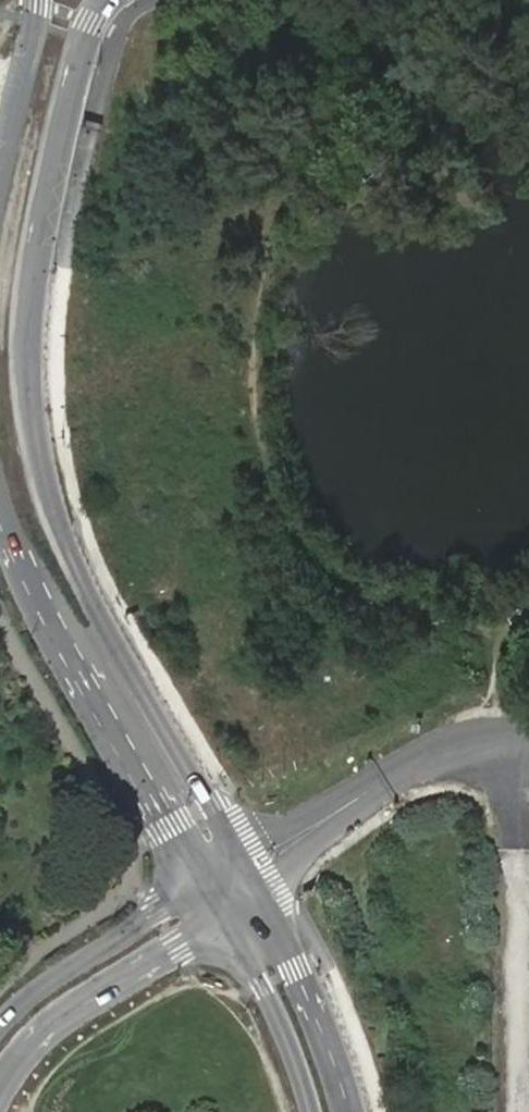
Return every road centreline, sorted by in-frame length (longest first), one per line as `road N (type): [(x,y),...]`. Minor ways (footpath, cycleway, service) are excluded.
road 1 (tertiary): [(237,850),(93,604),(36,453),(27,386),(36,246),(83,40),(104,0)]
road 2 (tertiary): [(0,505),(45,610),(195,873)]
road 3 (tertiary): [(0,1081),(38,1036),(223,920)]
road 4 (tertiary): [(195,873),(0,1022)]
road 5 (tertiary): [(347,1111),(316,1015),(261,898)]
road 6 (tertiary): [(223,920),(281,1029),(309,1111)]
road 7 (tertiary): [(38,0),(0,183)]

